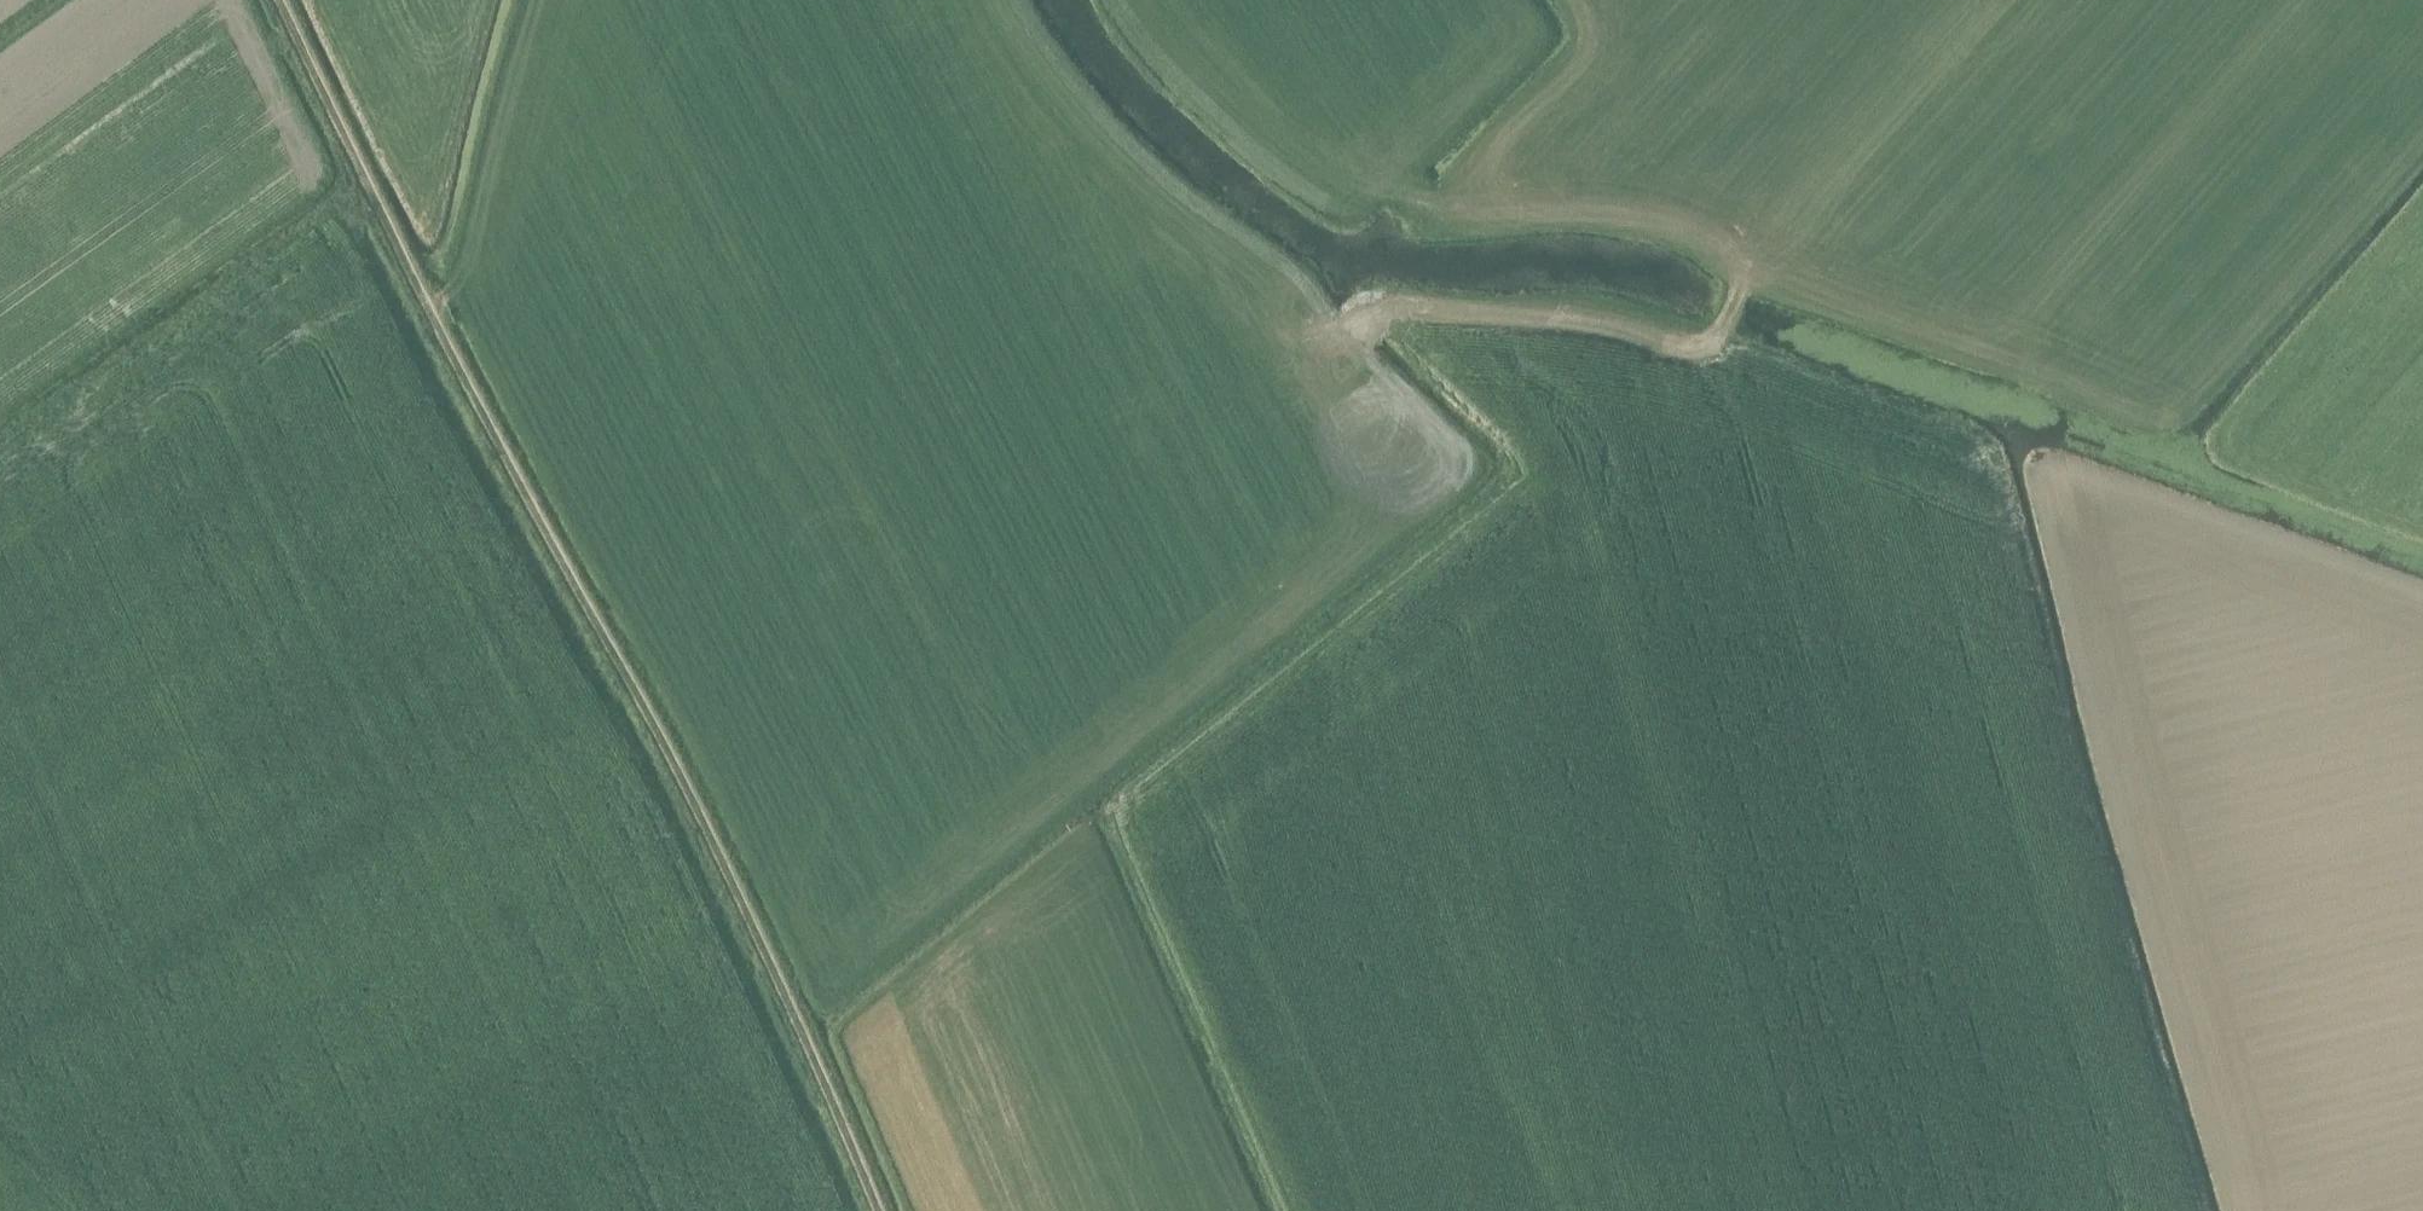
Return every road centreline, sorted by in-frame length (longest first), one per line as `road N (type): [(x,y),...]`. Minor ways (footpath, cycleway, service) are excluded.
road 1 (track): [(878,1210),(697,810),(478,409),(278,0)]

